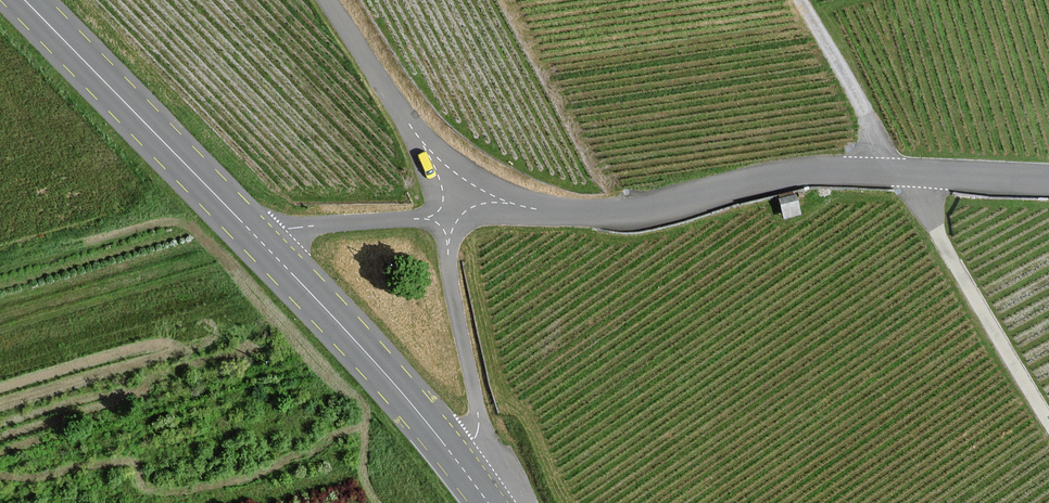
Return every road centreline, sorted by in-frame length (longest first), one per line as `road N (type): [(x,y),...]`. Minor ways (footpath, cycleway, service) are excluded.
road 1 (unclassified): [(1048,179),(824,172),(623,212),(509,208),(439,215)]
road 2 (track): [(799,0),(1048,417)]
road 3 (primary): [(24,0),(258,238)]
road 4 (primary): [(258,238),(467,471)]
road 5 (unclassified): [(467,471),(481,426),(439,215)]
road 6 (unclassified): [(326,0),(414,135),(439,215)]
road 7 (unclassified): [(439,215),(303,226),(258,238)]

